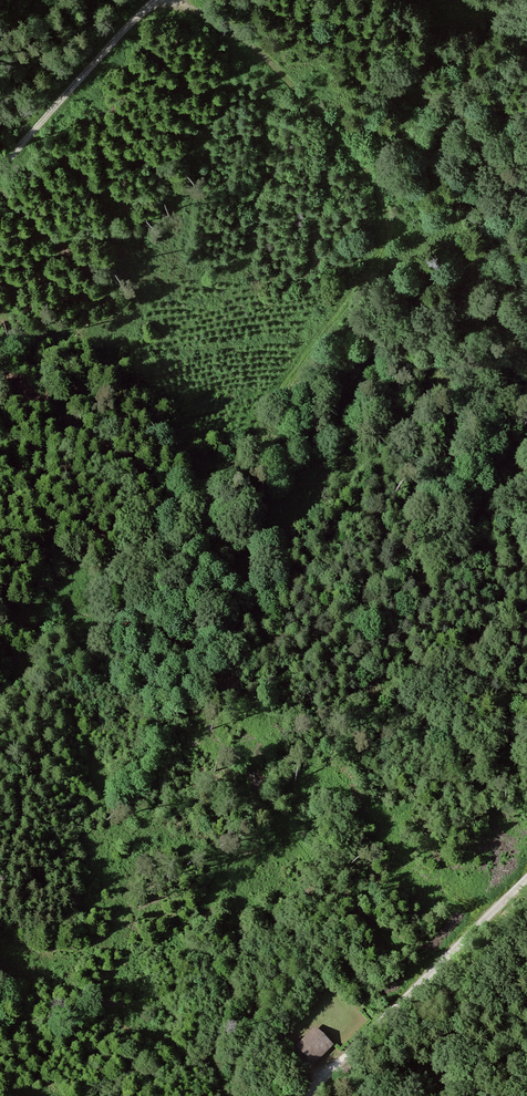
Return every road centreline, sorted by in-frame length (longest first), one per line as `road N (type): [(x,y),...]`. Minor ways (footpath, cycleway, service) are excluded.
road 1 (track): [(175,0),(267,54),(367,162),(380,219),(366,279),(233,461),(83,589),(6,686)]
road 2 (track): [(307,1095),(526,882)]
road 3 (track): [(0,169),(151,0)]

